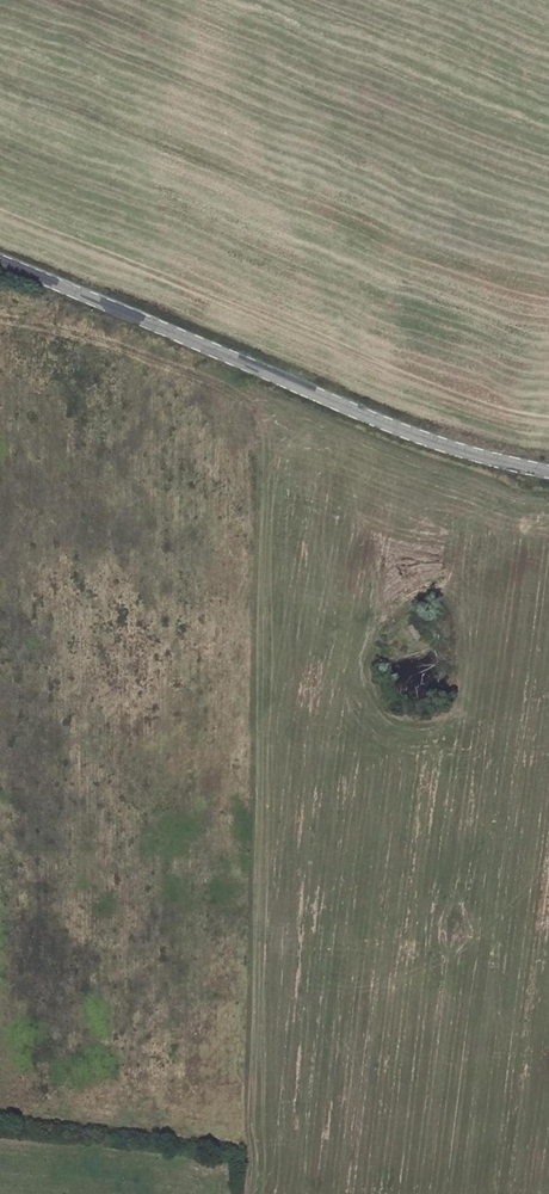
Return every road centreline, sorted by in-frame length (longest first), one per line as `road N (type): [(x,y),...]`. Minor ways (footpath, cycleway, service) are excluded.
road 1 (unclassified): [(548,472),(349,410),(0,269)]

